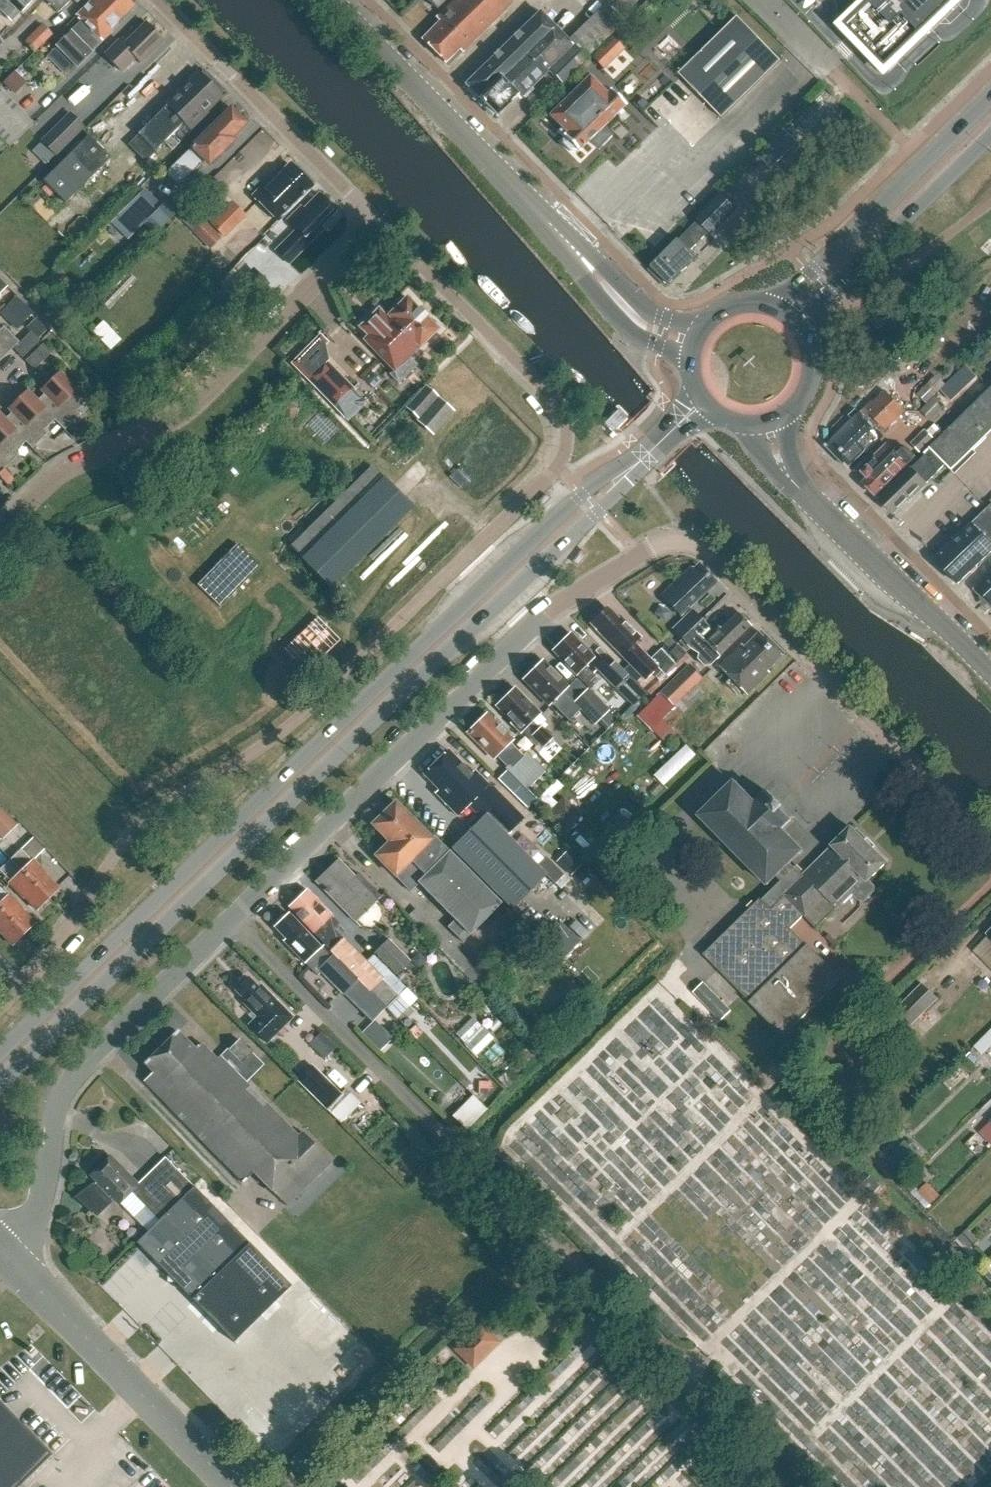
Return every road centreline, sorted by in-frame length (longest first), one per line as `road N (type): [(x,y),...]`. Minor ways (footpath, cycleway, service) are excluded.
road 1 (residential): [(16,990),(136,825),(284,731),(557,468),(568,439),(563,411),(378,220)]
road 2 (residential): [(11,1259),(41,1202),(57,1103),(84,1062),(531,622),(640,558),(685,547)]
road 3 (primary): [(0,1084),(710,413)]
road 4 (primary): [(695,395),(0,1055)]
road 5 (tertiary): [(689,348),(662,337),(601,279),(328,0)]
road 6 (residential): [(0,531),(75,465),(170,424),(204,398),(378,220)]
road 7 (residential): [(990,837),(720,560),(685,547)]
road 8 (secondary): [(990,675),(786,468),(769,423)]
road 9 (residential): [(233,1486),(11,1259)]
road 10 (residential): [(378,220),(154,0)]
road 11 (primary): [(990,91),(776,308)]
road 12 (primary): [(807,341),(829,293),(990,137)]
road 13 (residential): [(851,88),(763,0)]

